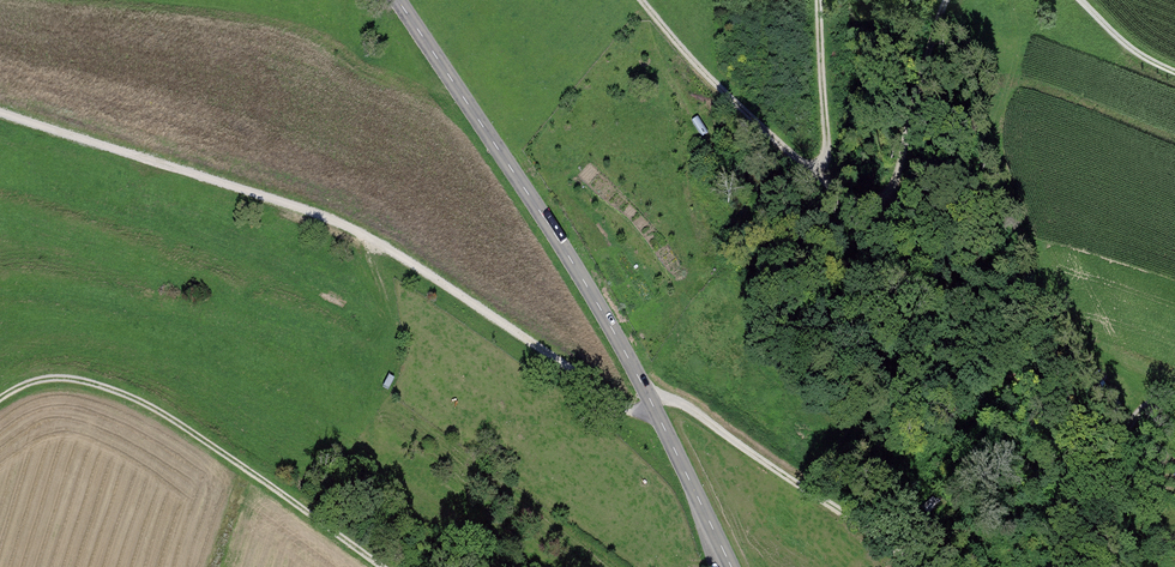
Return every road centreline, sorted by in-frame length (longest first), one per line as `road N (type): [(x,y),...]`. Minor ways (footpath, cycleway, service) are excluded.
road 1 (track): [(0,113),(333,219),(623,408),(643,411),(665,397),(693,411),(910,566)]
road 2 (tertiary): [(744,566),(530,196),(399,0)]
road 3 (track): [(374,566),(234,462),(119,392),(59,376),(0,400)]
road 4 (track): [(947,0),(893,192),(865,205),(826,181)]
road 5 (track): [(826,181),(699,67),(641,0)]
road 6 (track): [(1112,566),(1120,446),(1136,415),(1174,396)]
road 7 (track): [(819,0),(826,181)]
road 8 (track): [(1174,74),(1116,37),(1080,0)]

